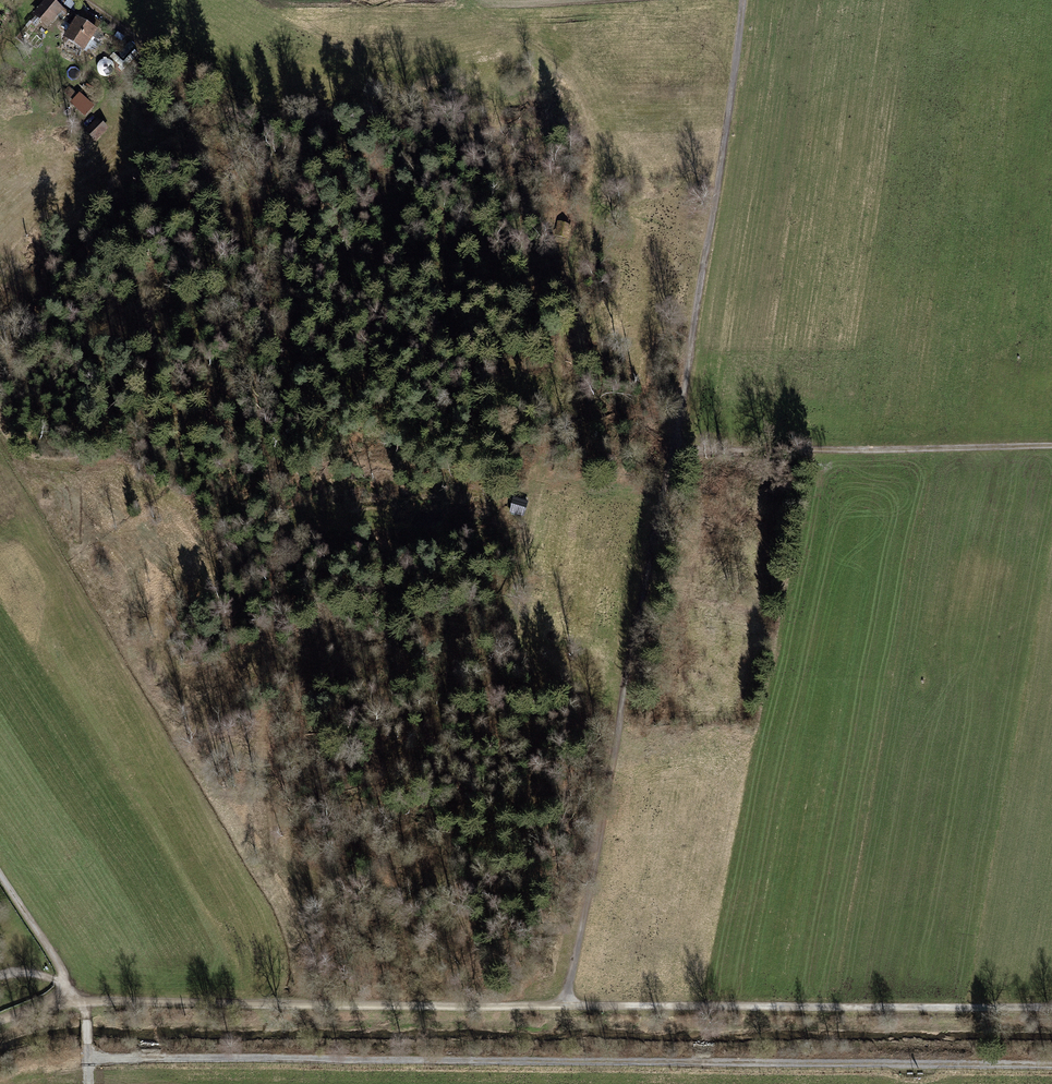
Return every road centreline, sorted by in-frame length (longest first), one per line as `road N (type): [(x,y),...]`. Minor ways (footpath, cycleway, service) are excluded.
road 1 (track): [(1051,1008),(65,1001),(0,1020)]
road 2 (track): [(564,1005),(673,452),(749,0)]
road 3 (track): [(465,0),(570,80),(588,113),(591,159),(542,471),(469,745)]
road 4 (track): [(673,452),(1051,445)]
road 5 (track): [(65,1001),(58,963),(0,876)]

